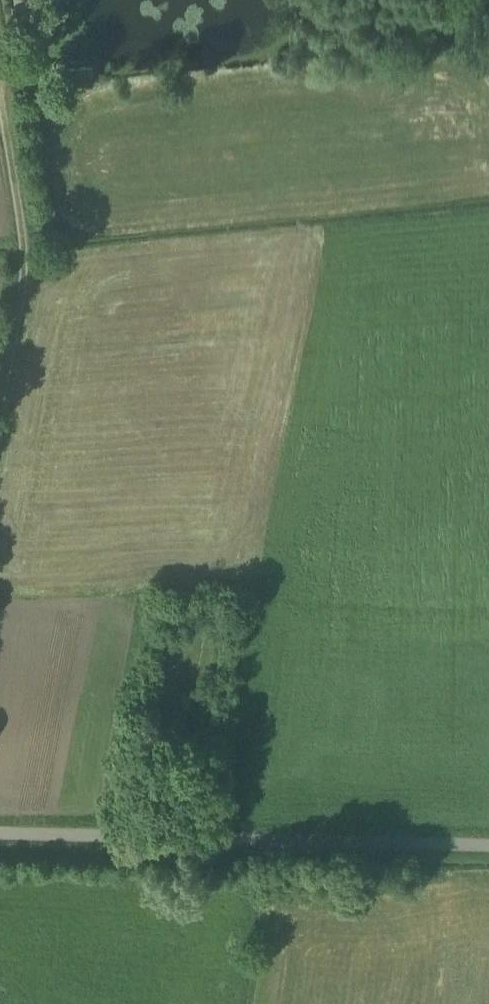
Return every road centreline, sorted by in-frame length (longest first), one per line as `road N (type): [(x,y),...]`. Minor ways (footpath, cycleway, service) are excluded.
road 1 (unclassified): [(0,834),(488,847)]
road 2 (track): [(0,411),(25,257),(0,72)]

